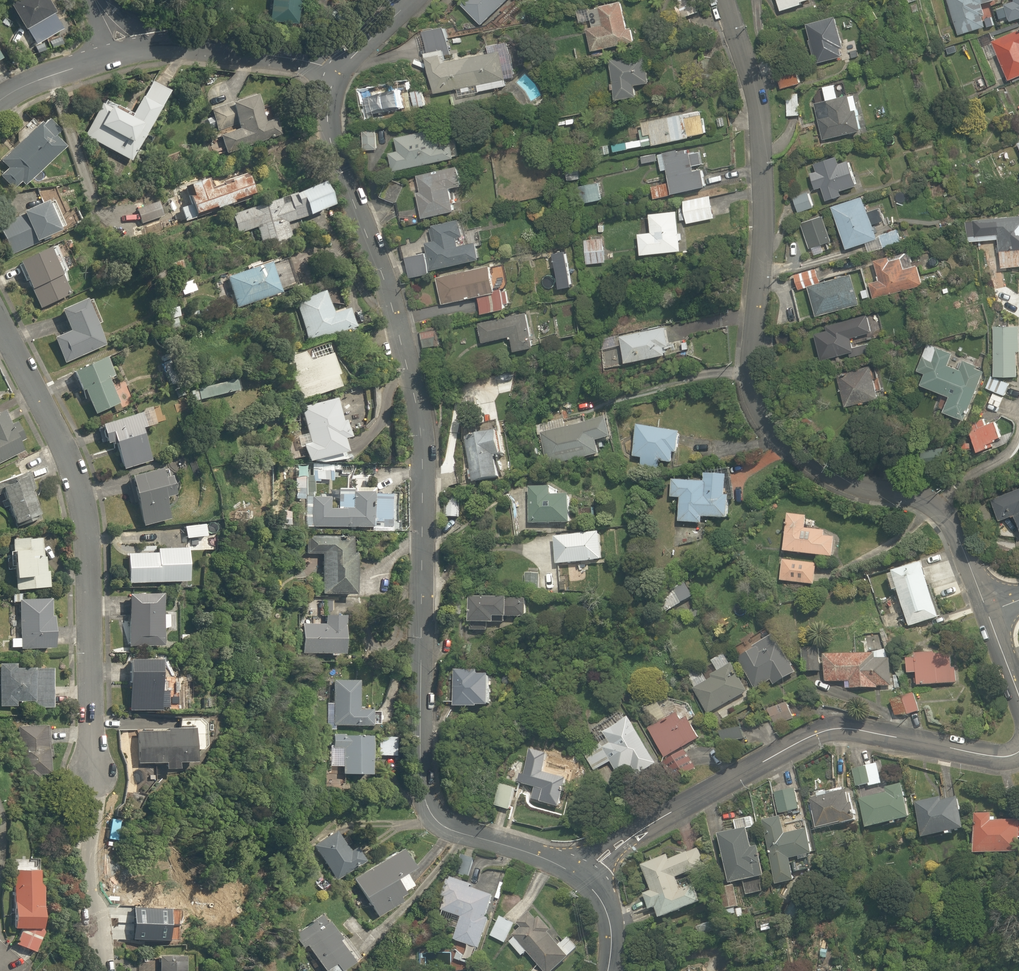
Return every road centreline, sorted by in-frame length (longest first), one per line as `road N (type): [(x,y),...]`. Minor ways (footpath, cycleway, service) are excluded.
road 1 (residential): [(582,864),(462,834),(435,819),(424,795),(425,487),(417,413),(395,316),(330,154),(331,77)]
road 2 (residential): [(985,609),(957,536),(929,503),(847,483),(775,438),(757,380),(755,304),(765,236),(753,94),(727,0)]
road 3 (residential): [(0,325),(81,494),(100,775),(94,909),(106,970)]
road 4 (unclassified): [(1018,754),(973,757),(844,729),(815,736),(582,864)]
road 5 (residential): [(331,77),(319,64),(252,53),(126,50)]
road 6 (residential): [(126,50),(38,78),(0,104)]

